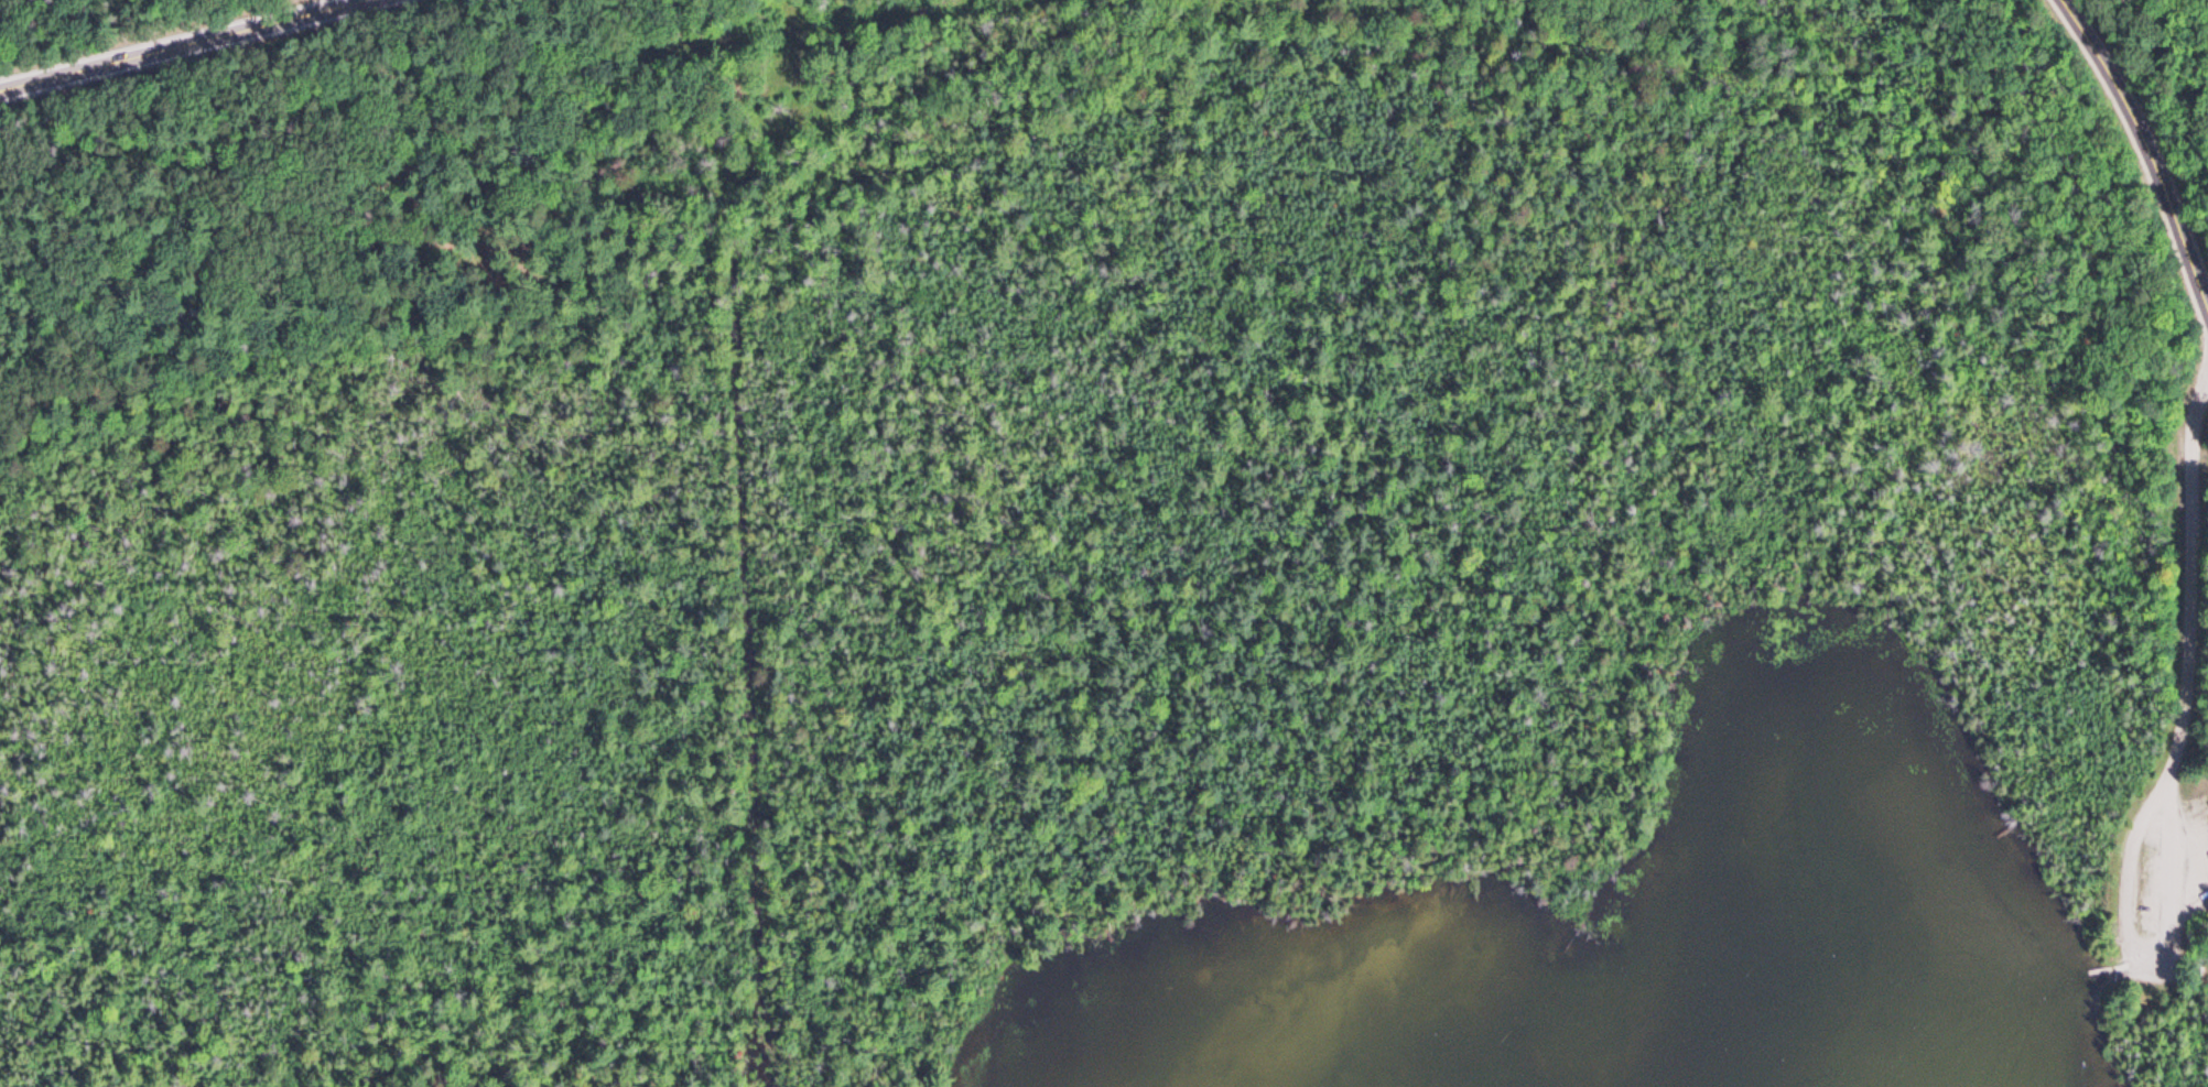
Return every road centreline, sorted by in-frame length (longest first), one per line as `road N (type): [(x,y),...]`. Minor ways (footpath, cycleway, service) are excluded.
road 1 (secondary): [(369,0),(0,92)]
road 2 (residential): [(2059,0),(2167,193),(2207,317)]

